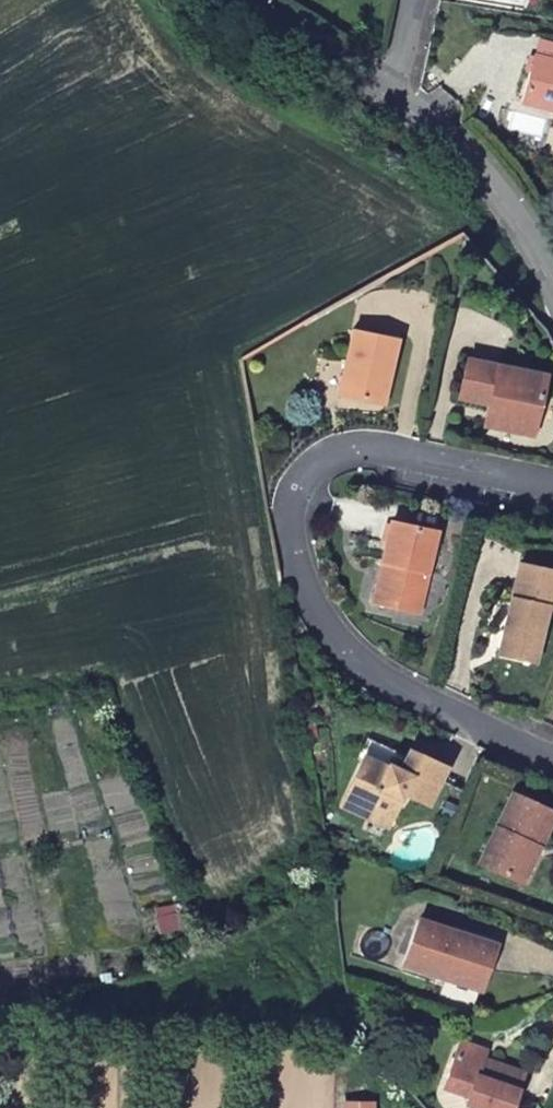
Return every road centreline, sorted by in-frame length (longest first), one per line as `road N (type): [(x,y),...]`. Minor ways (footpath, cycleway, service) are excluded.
road 1 (residential): [(552,486),(352,449),(307,474),(287,518),(307,586),(334,633),(373,671),(552,760)]
road 2 (tertiary): [(385,89),(494,188),(552,286)]
road 3 (tertiary): [(248,0),(385,89)]

